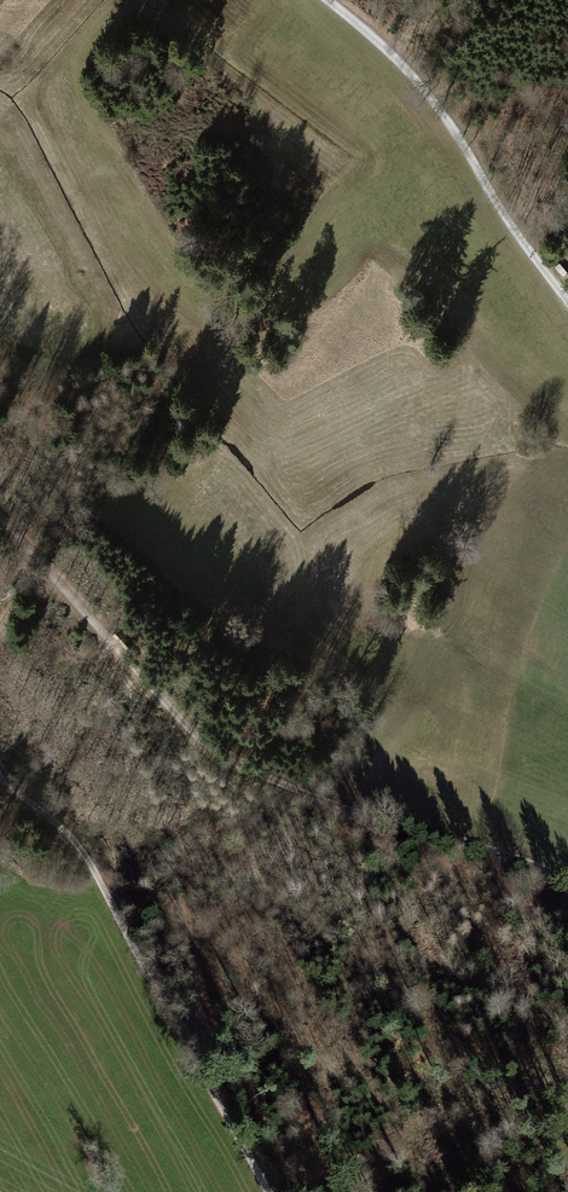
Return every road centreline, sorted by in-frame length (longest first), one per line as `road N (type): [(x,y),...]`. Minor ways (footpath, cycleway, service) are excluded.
road 1 (track): [(0,514),(214,752),(320,801),(509,855),(567,880)]
road 2 (track): [(269,1191),(83,852),(0,776)]
road 3 (track): [(328,0),(438,87),(567,301)]

